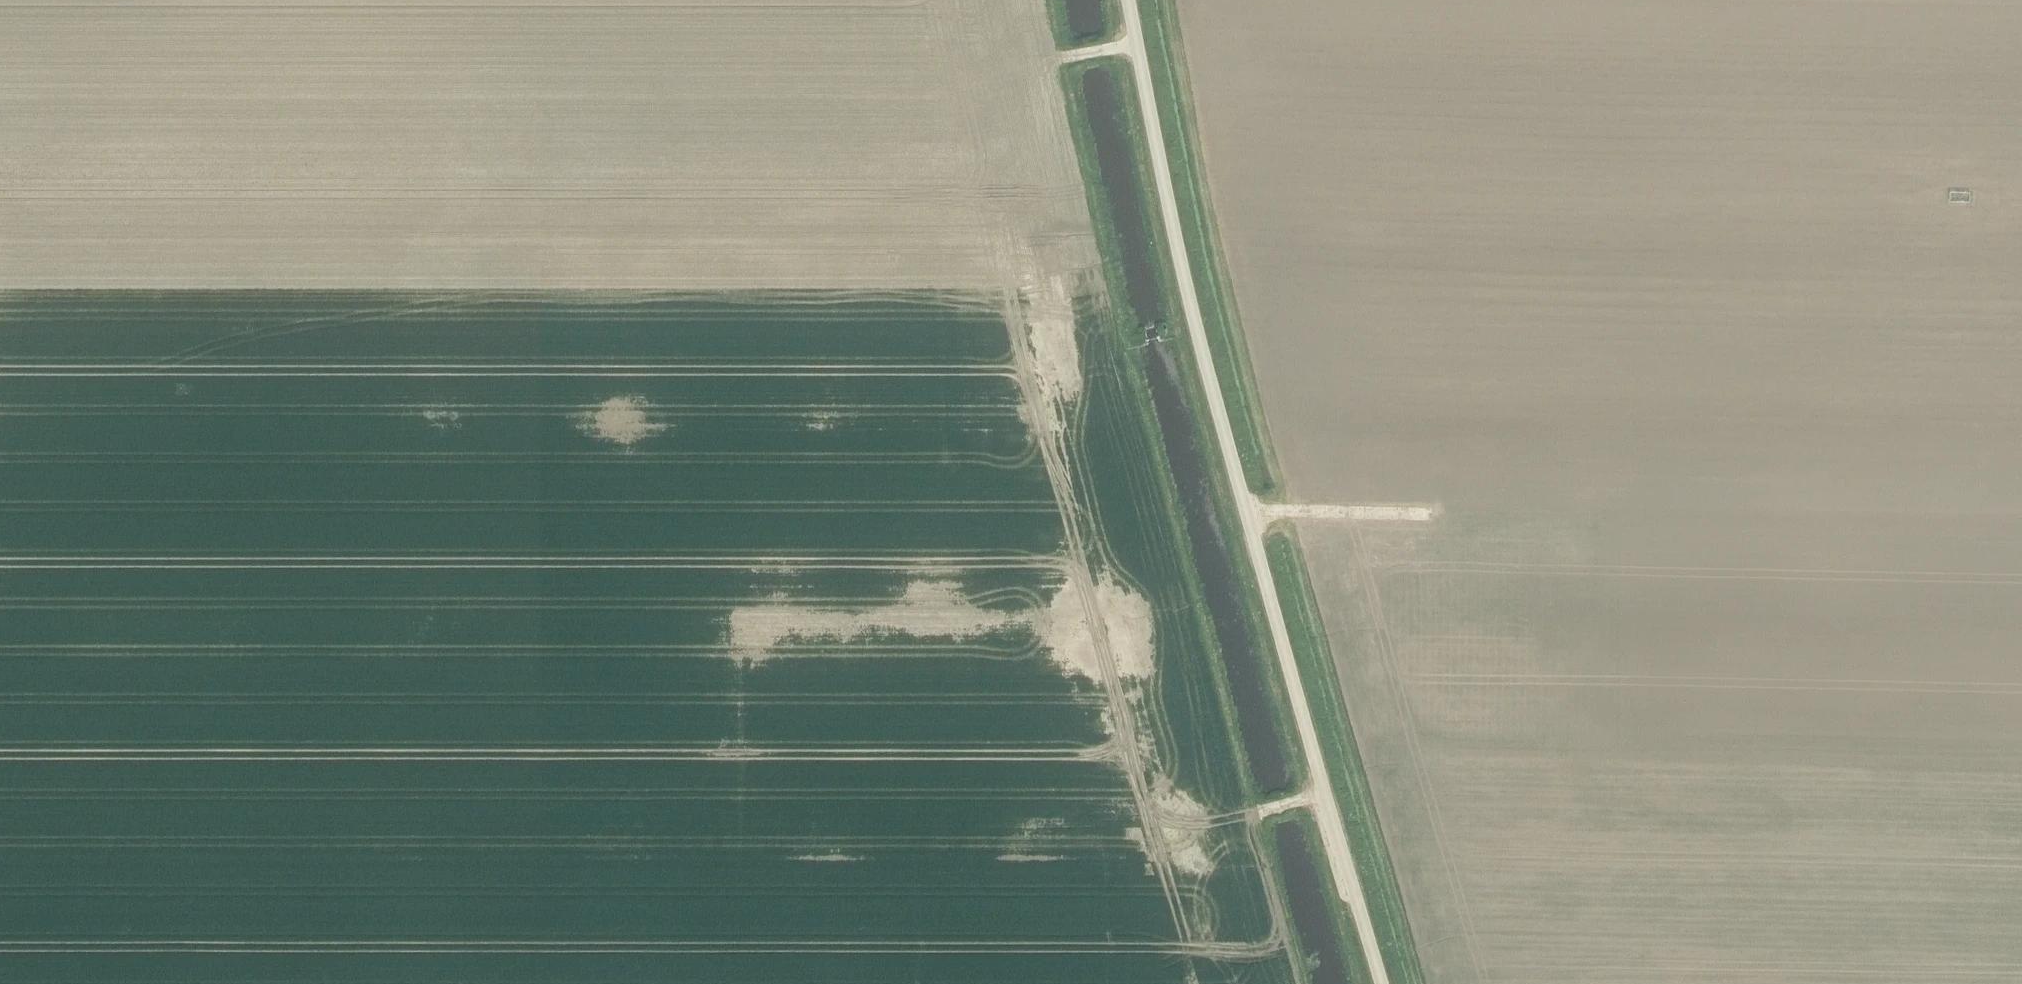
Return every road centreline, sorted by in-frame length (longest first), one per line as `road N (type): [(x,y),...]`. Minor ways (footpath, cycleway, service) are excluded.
road 1 (unclassified): [(1384,983),(1247,517),(1133,0)]

